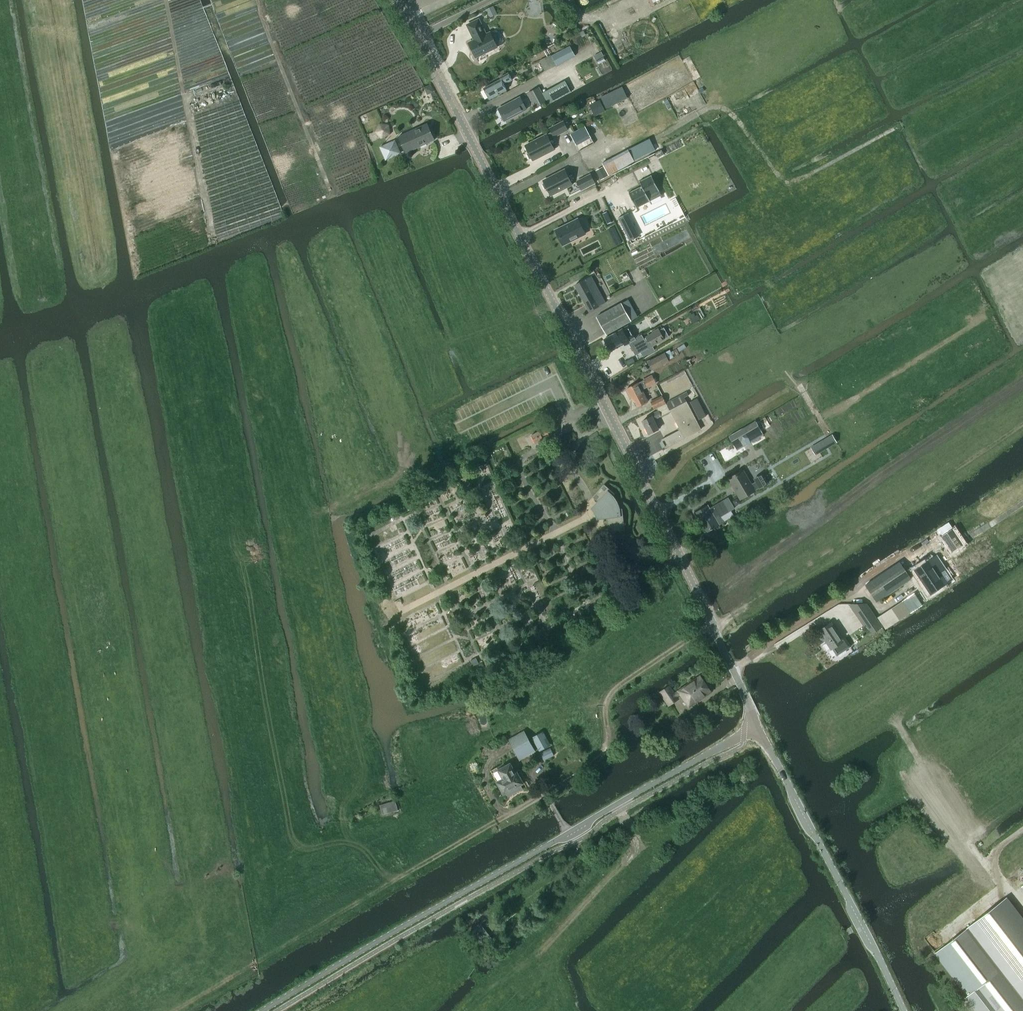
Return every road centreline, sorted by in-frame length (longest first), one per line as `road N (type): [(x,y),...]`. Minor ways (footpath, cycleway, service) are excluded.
road 1 (track): [(250,967),(602,761),(610,738),(601,717),(606,699),(627,679),(1022,424)]
road 2 (tertiary): [(756,726),(680,558),(396,0)]
road 3 (tertiary): [(267,1010),(756,726)]
road 4 (tertiary): [(904,1010),(756,726)]
road 5 (track): [(212,242),(166,0)]

